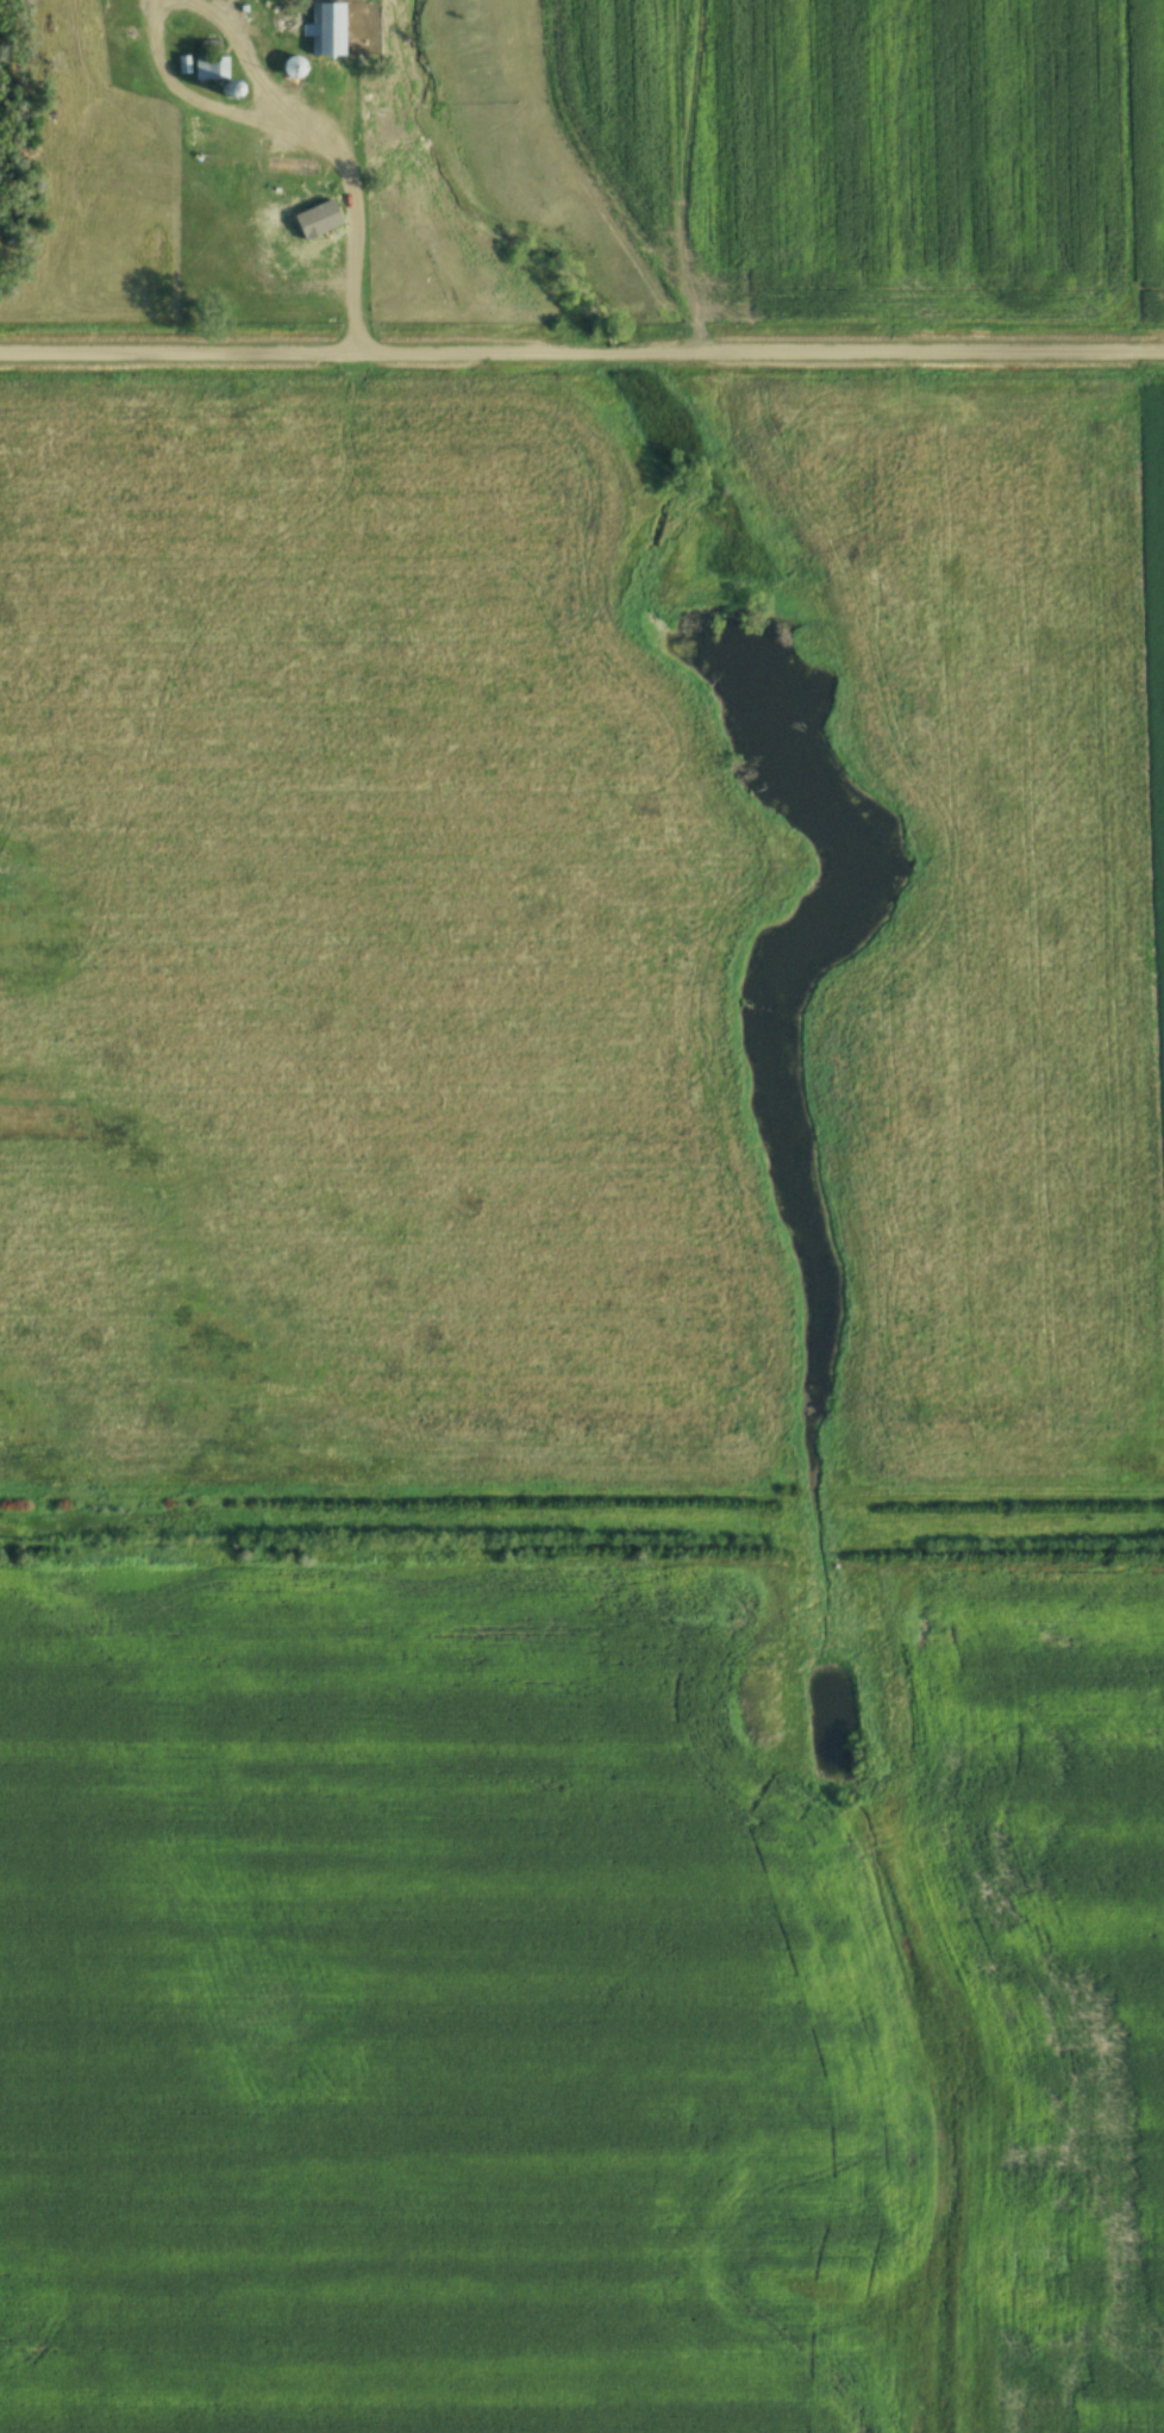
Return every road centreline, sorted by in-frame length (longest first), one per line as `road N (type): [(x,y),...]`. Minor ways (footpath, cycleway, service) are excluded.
road 1 (residential): [(0,347),(1163,348)]

